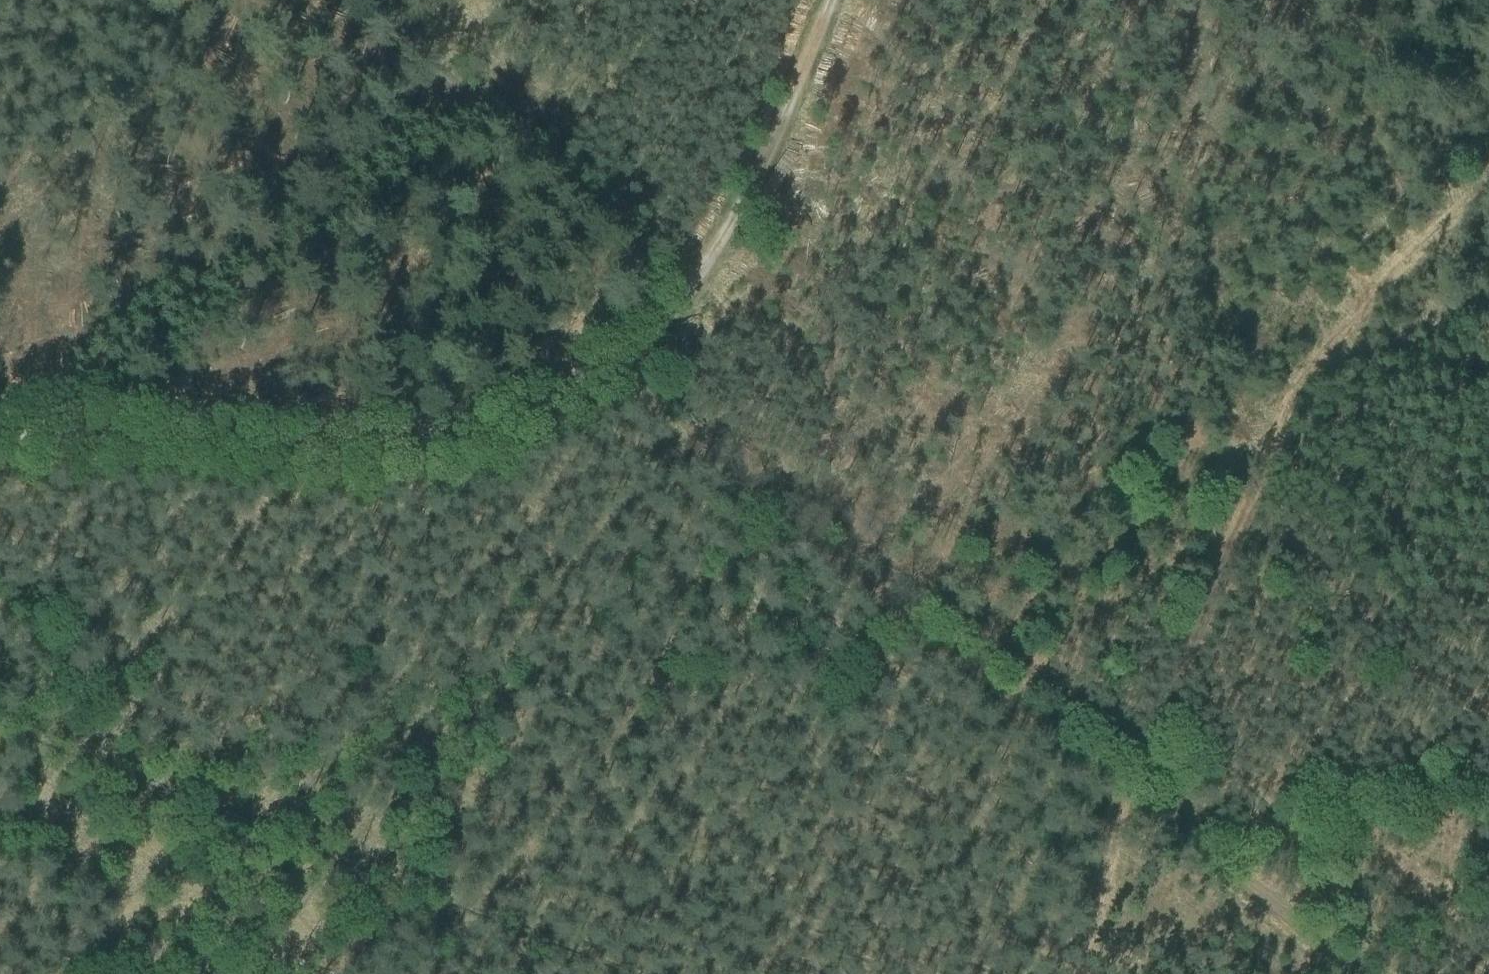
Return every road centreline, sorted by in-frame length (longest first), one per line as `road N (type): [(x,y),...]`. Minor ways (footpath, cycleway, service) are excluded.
road 1 (track): [(1006,973),(1107,808),(595,383)]
road 2 (track): [(0,397),(47,392),(451,410),(595,383)]
road 3 (track): [(595,383),(696,302),(760,135),(828,0)]

